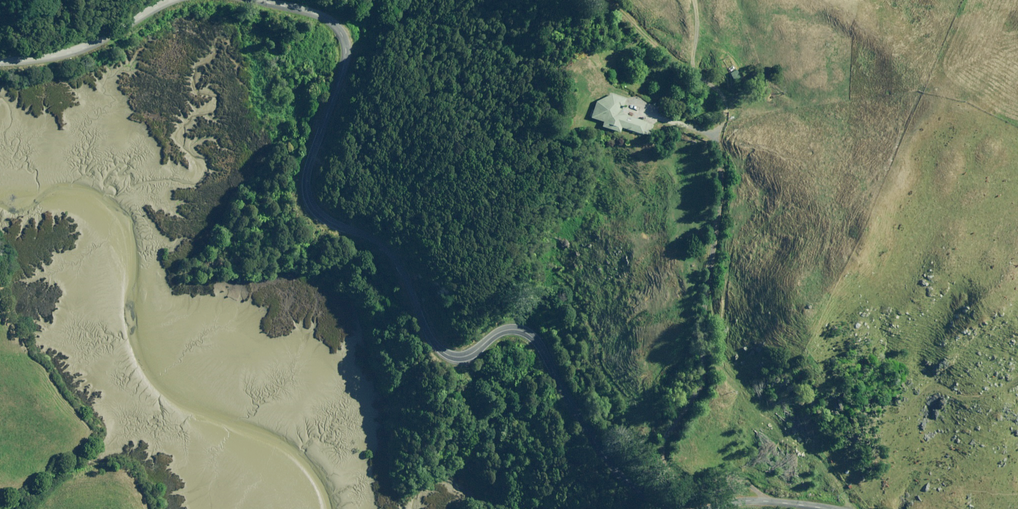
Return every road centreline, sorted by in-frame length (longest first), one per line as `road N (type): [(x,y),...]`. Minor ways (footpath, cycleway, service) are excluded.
road 1 (unclassified): [(667,508),(649,504),(612,457),(542,336),(511,324),(496,330),(475,360),(458,362),(424,290),(398,258),(319,215),(317,175),(352,49),(340,11),(293,0)]
road 2 (unclassified): [(201,0),(67,53),(0,62)]

